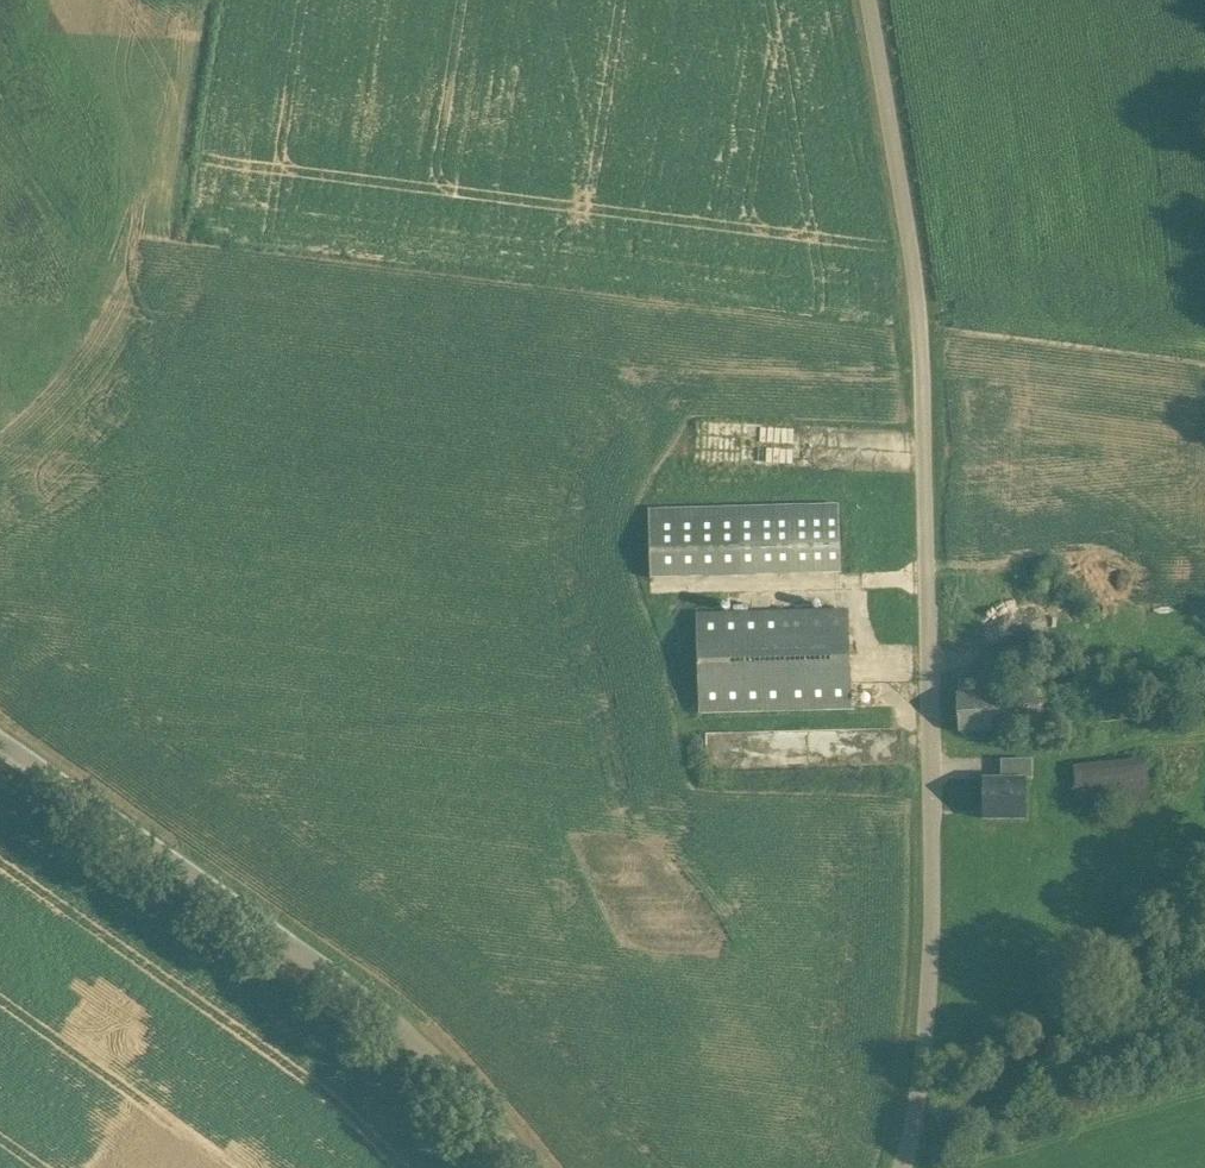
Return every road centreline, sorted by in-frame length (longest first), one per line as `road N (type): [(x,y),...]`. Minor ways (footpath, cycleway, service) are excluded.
road 1 (unclassified): [(904,1167),(924,1055),(931,865),(923,363),(910,226),(866,0)]
road 2 (unclassified): [(530,1167),(471,1092),(410,1038),(0,742)]
road 3 (track): [(908,1159),(1204,915)]

